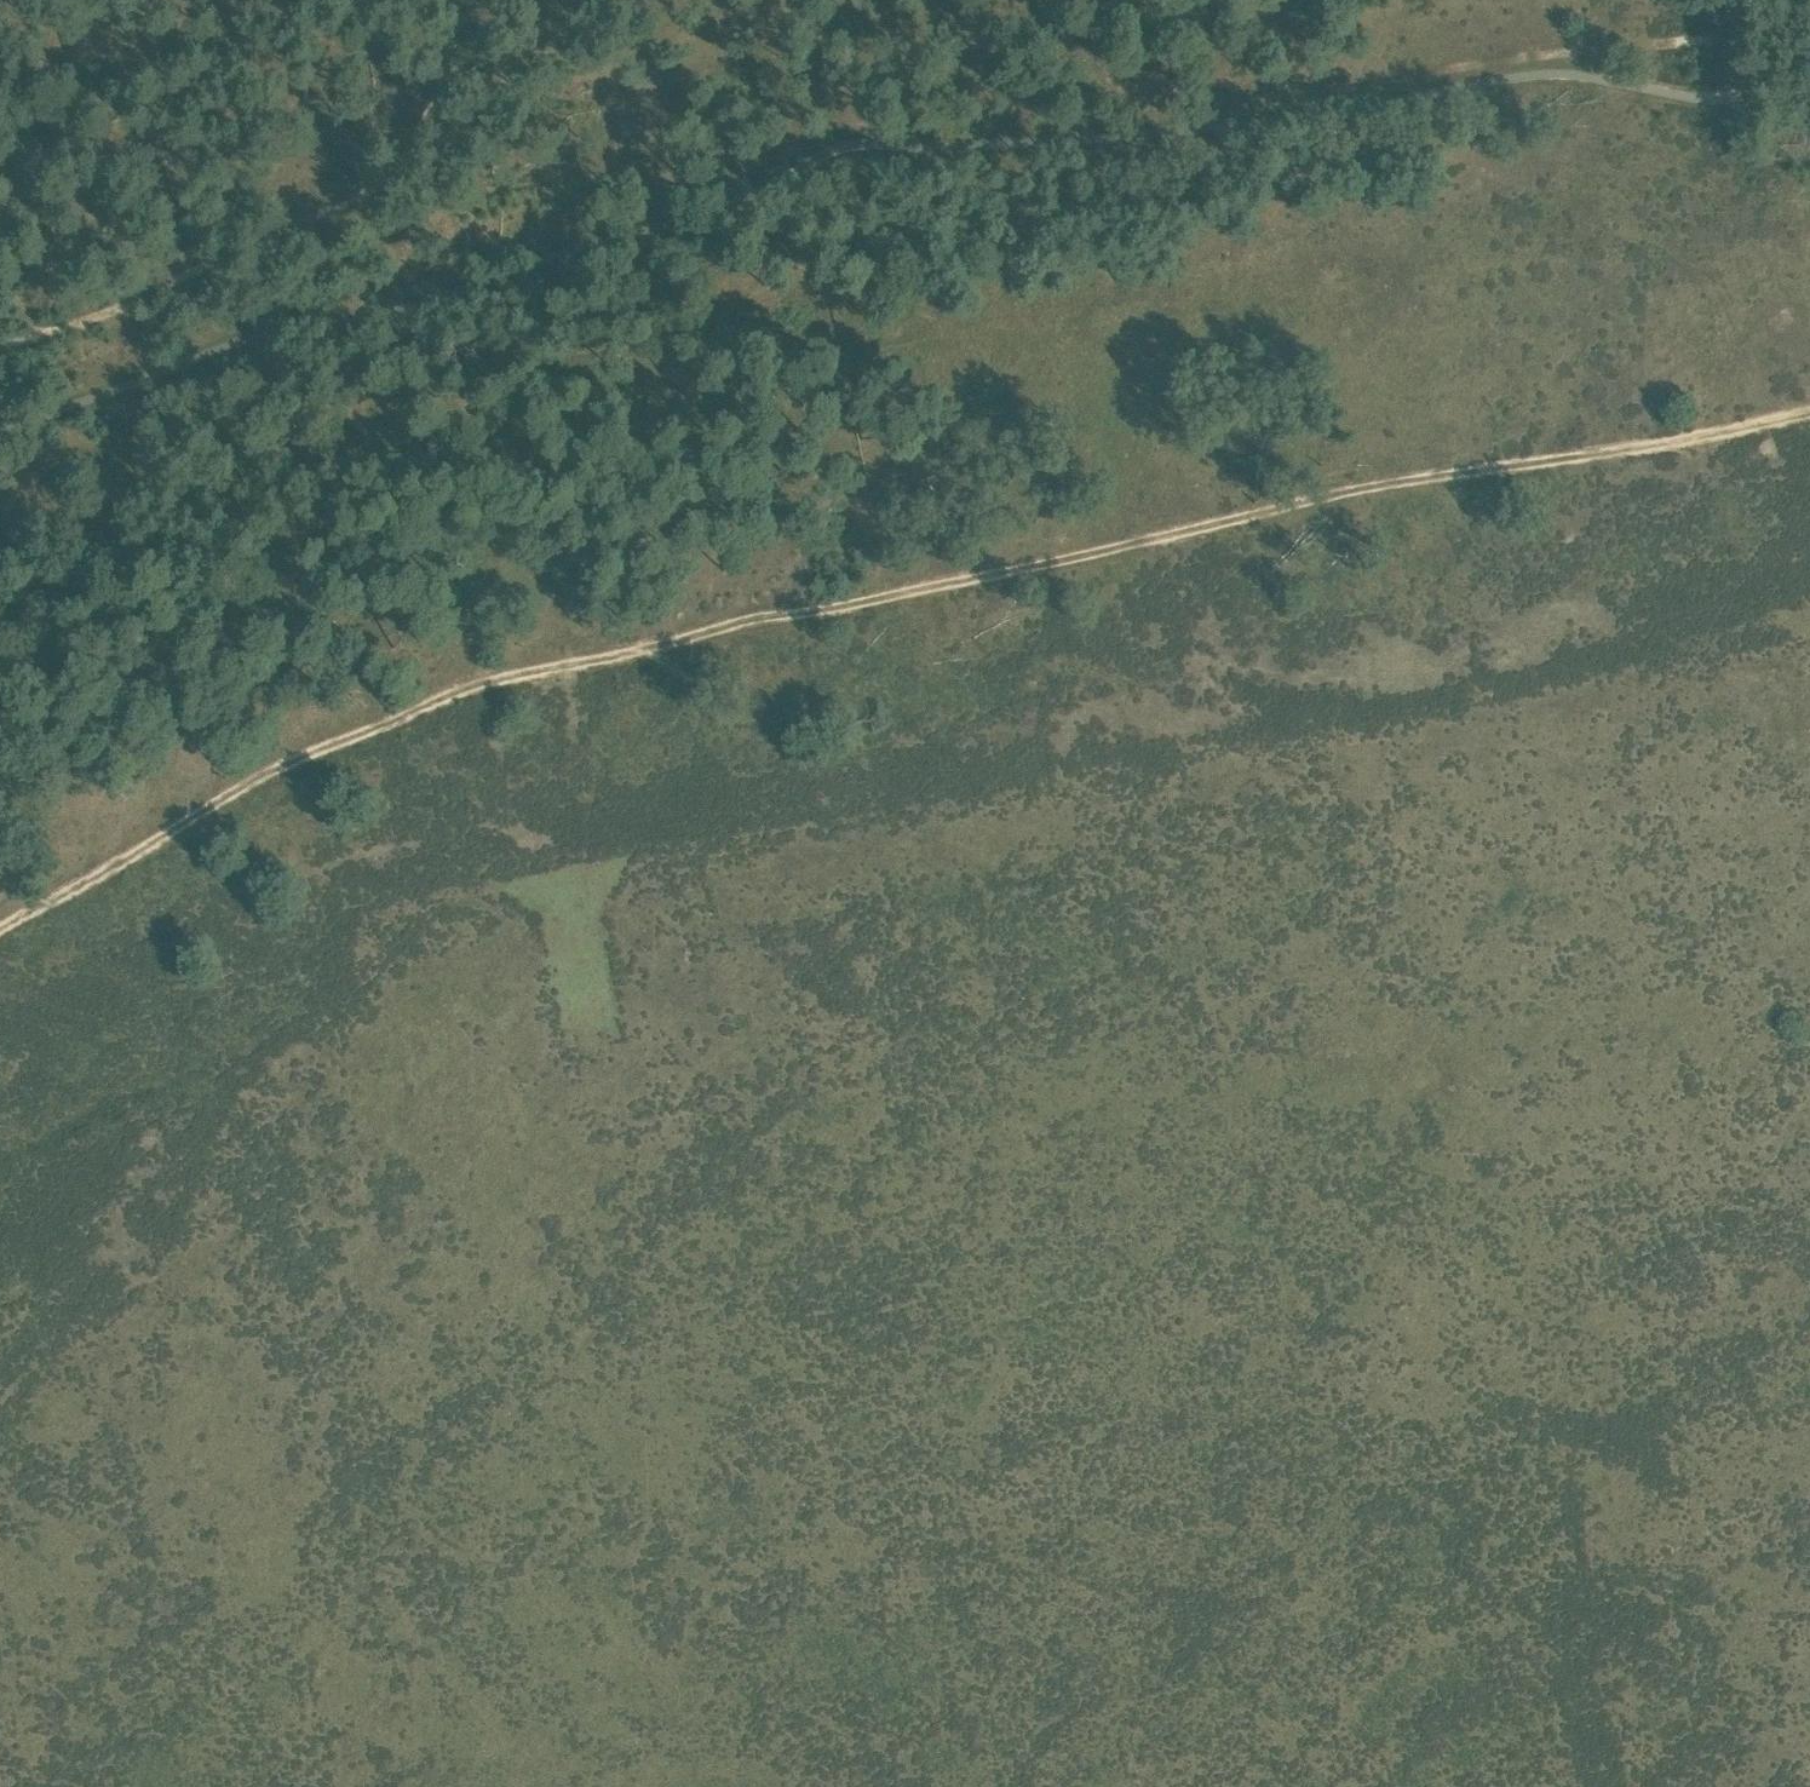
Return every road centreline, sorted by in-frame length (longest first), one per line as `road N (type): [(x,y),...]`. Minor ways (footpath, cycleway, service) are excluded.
road 1 (track): [(0,920),(259,765),(465,678),(636,649),(734,608),(776,614),(848,601),(1232,517),(1381,475),(1434,446),(1498,462),(1570,462),(1809,419)]
road 2 (track): [(1809,11),(1732,40),(1568,53),(1324,92),(1221,75),(1012,0)]
road 3 (track): [(541,0),(446,79),(374,173),(335,203),(0,349)]

